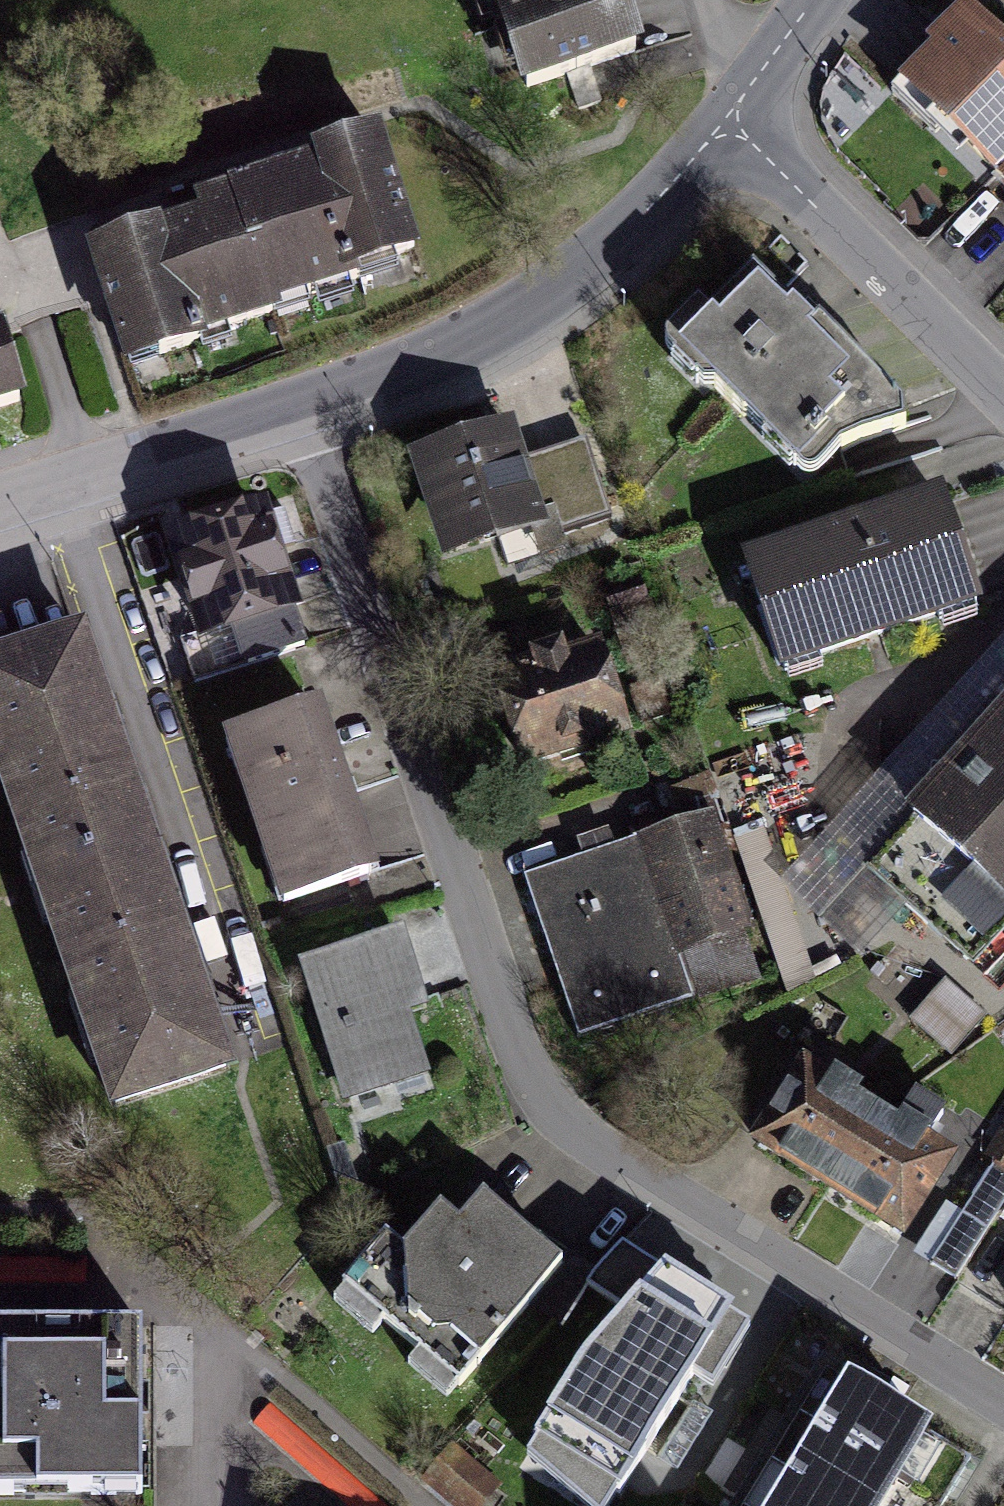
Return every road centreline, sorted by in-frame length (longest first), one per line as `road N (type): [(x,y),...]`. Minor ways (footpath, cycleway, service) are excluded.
road 1 (residential): [(311,408),(520,1061),(569,1130),(1003,1405)]
road 2 (residential): [(311,408),(476,337),(622,240),(729,122)]
road 3 (residential): [(729,122),(1003,392)]
road 4 (residential): [(0,503),(311,408)]
road 5 (residential): [(729,122),(817,0)]

